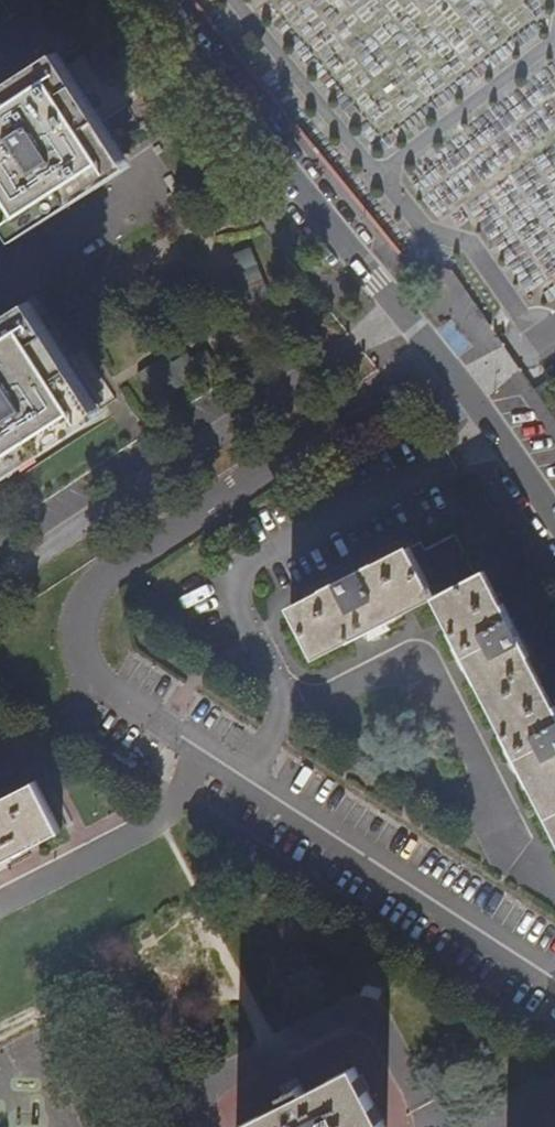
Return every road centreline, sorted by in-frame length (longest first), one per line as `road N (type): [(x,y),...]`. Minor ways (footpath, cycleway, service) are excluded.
road 1 (residential): [(144,0),(439,357),(554,519)]

